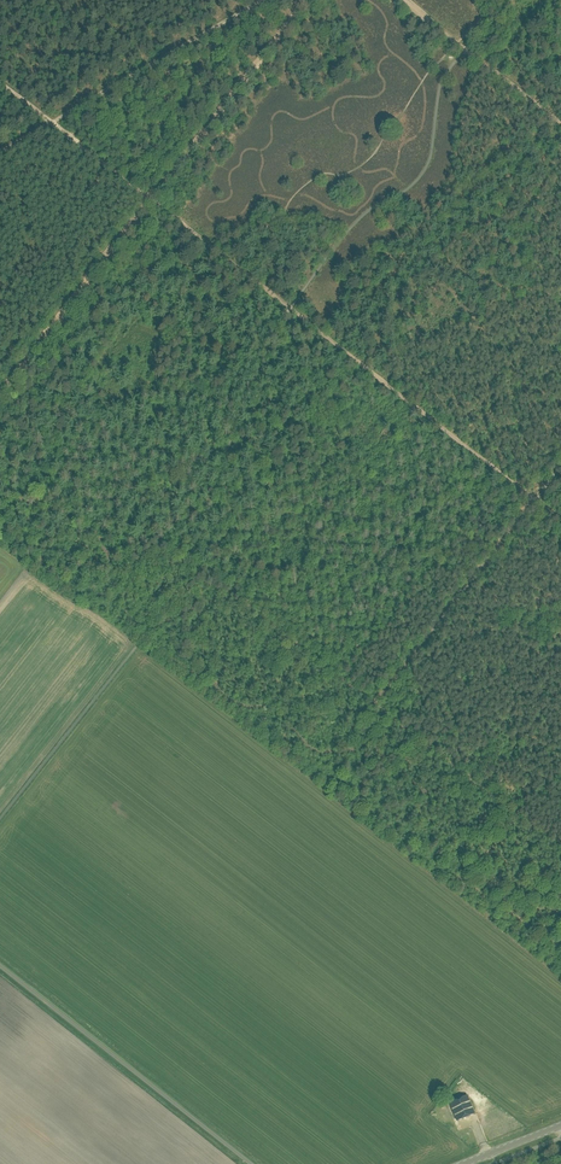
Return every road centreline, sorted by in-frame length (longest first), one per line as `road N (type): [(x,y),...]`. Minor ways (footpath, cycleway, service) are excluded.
road 1 (track): [(560,521),(150,199)]
road 2 (unclassified): [(250,1163),(0,966)]
road 3 (track): [(0,153),(264,0)]
road 4 (track): [(374,703),(560,465)]
road 5 (track): [(150,199),(305,0)]
road 6 (track): [(0,392),(150,199)]
road 7 (track): [(401,0),(560,125)]
road 8 (track): [(150,199),(0,83)]

